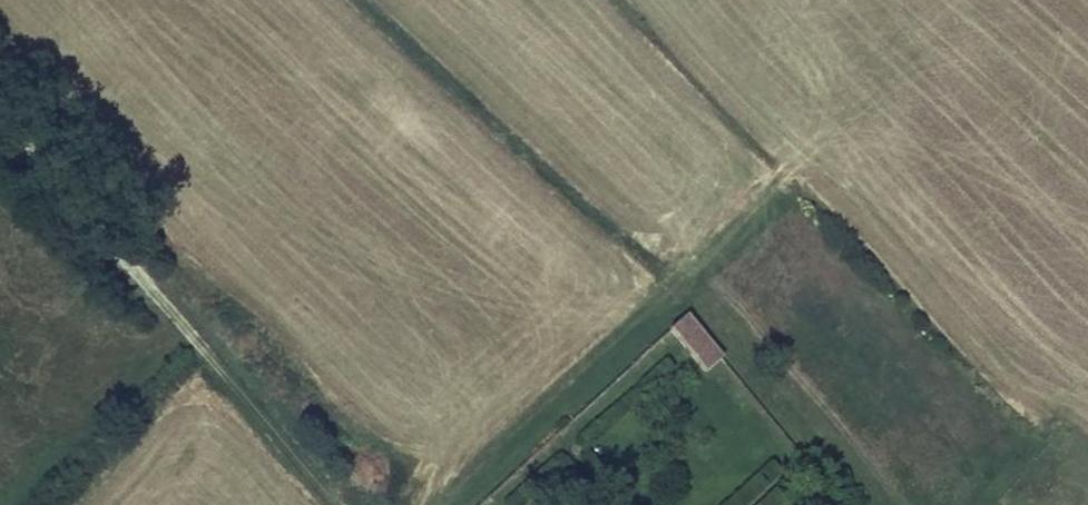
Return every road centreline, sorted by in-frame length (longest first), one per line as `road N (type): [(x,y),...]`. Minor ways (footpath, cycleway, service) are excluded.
road 1 (track): [(0,122),(343,504)]

